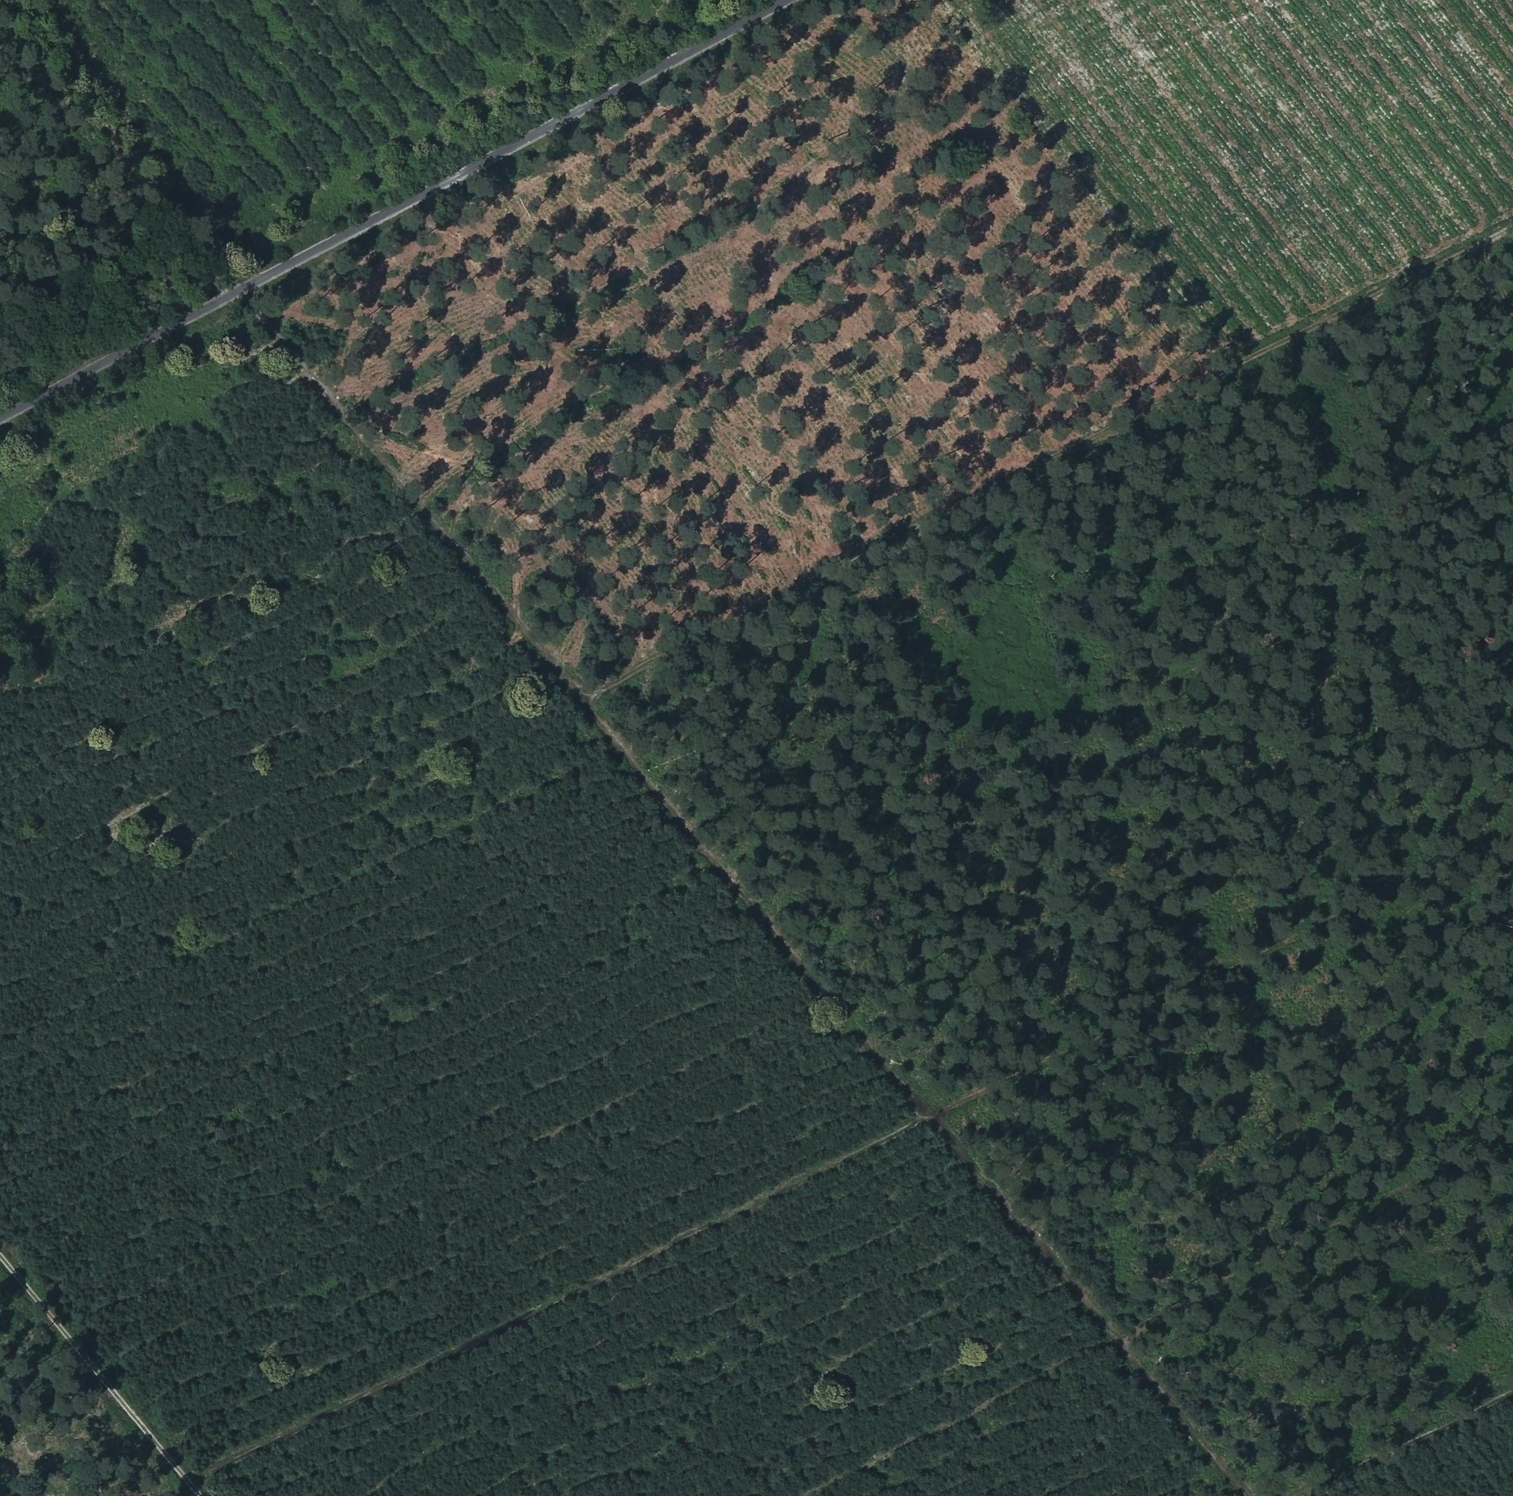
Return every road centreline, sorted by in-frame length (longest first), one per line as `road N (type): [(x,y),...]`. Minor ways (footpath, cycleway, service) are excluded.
road 1 (track): [(1243,1495),(0,0)]
road 2 (unclassified): [(795,0),(0,424)]
road 3 (track): [(0,1262),(197,1495)]

